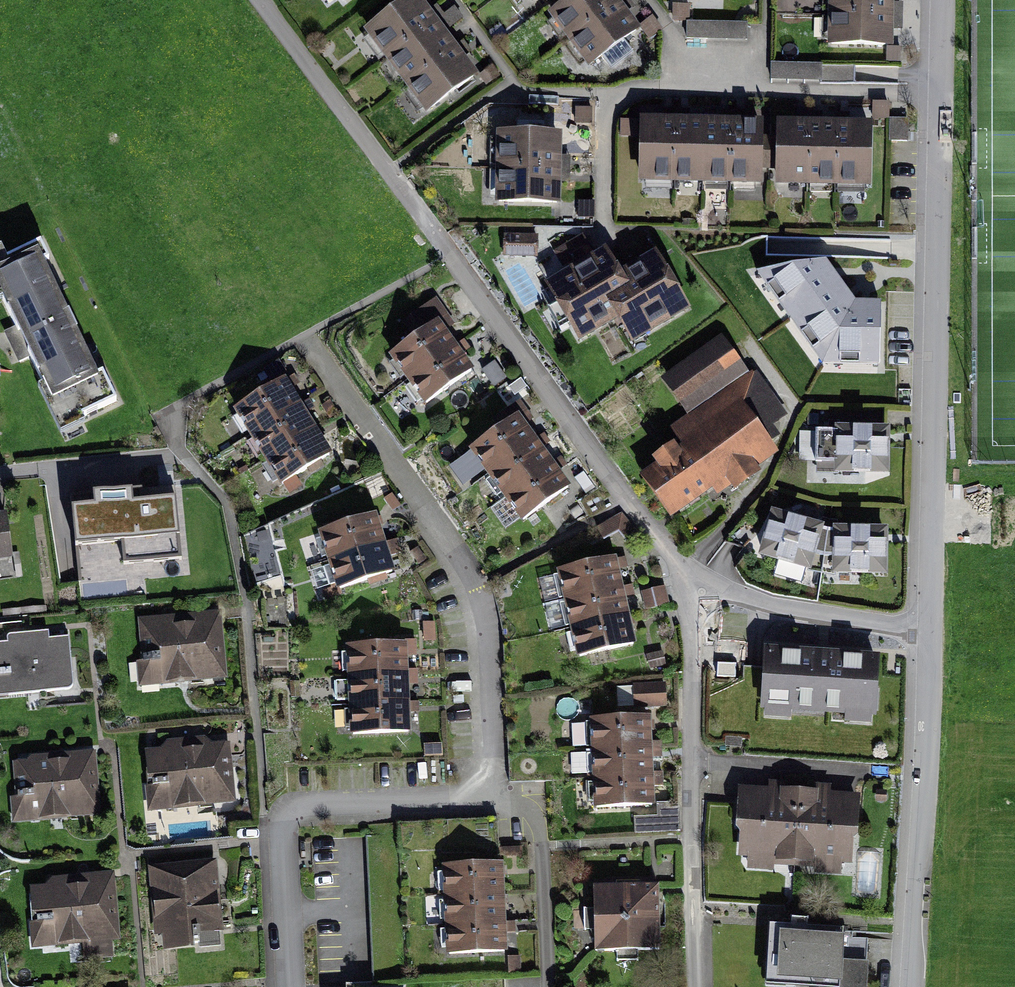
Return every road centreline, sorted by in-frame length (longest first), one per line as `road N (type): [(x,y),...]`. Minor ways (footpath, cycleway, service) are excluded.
road 1 (residential): [(288,986),(282,833),(295,813),(494,799),(492,636),(481,587),(306,334)]
road 2 (residential): [(697,589),(256,0)]
road 3 (residential): [(929,636),(947,94)]
road 4 (residential): [(947,94),(663,77),(619,90),(603,114),(608,213)]
road 5 (residential): [(692,986),(700,838),(697,589)]
road 6 (residential): [(913,986),(929,636)]
road 7 (residential): [(697,589),(929,636)]

